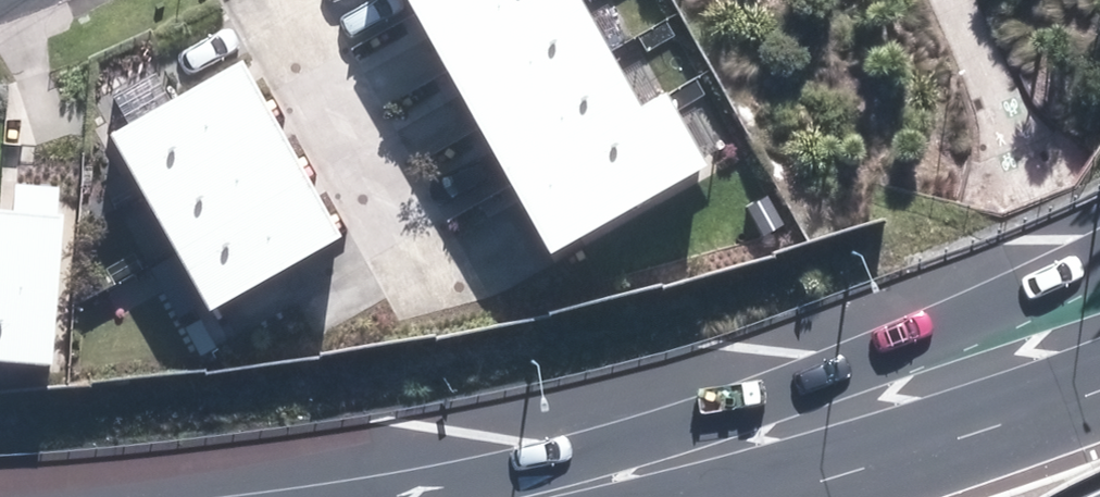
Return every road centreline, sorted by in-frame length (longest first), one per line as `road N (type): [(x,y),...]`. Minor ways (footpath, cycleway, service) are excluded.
road 1 (motorway): [(432,496),(605,432),(935,326),(1099,258)]
road 2 (motorway): [(675,496),(1099,389)]
road 3 (residential): [(281,0),(431,273)]

